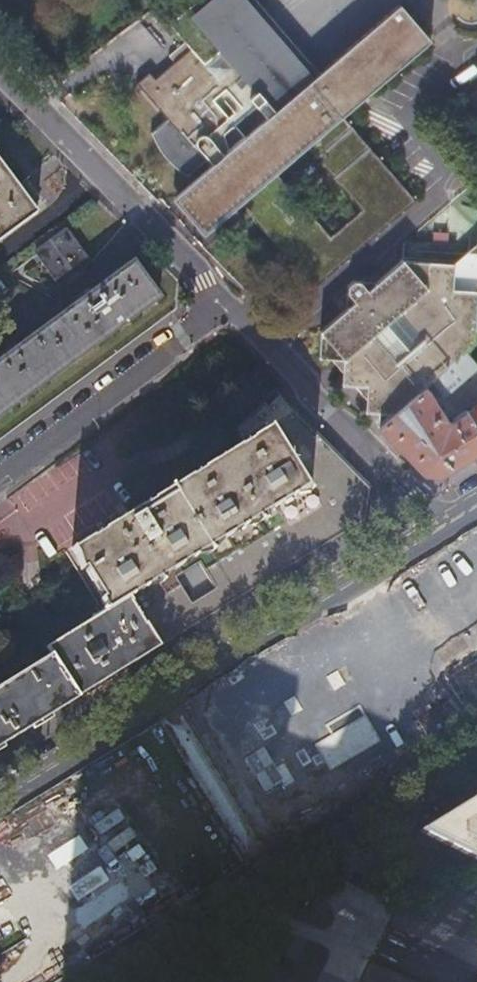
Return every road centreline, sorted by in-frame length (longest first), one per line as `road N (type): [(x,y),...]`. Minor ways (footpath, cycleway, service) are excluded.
road 1 (residential): [(0,71),(227,304)]
road 2 (secondary): [(439,529),(173,692)]
road 3 (residential): [(227,304),(297,376),(306,396),(421,501),(439,529)]
road 4 (residential): [(0,480),(227,304)]
road 5 (secondary): [(278,863),(476,740)]
road 6 (secondary): [(87,981),(278,863)]
road 7 (secondary): [(173,692),(0,796)]
road 8 (residential): [(278,863),(173,692)]

